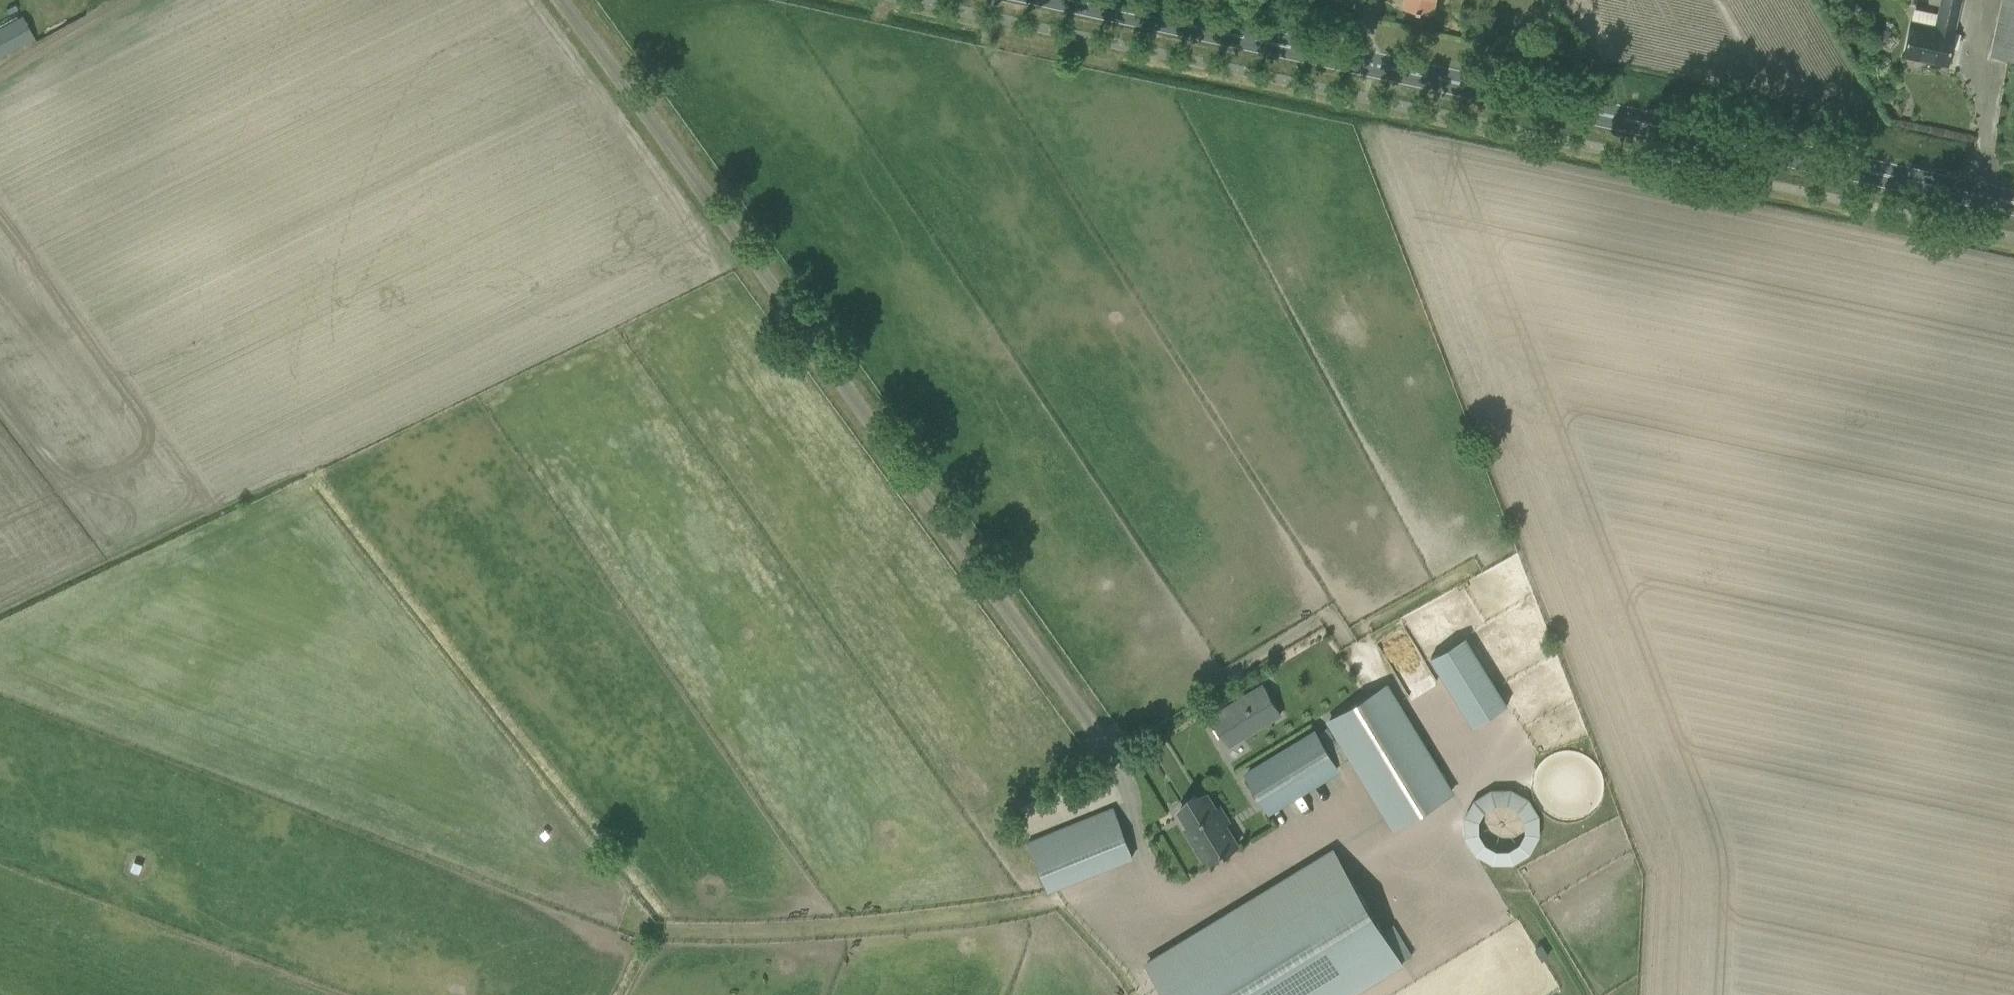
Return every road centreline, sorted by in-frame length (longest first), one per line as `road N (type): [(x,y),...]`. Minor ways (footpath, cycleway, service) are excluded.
road 1 (secondary): [(2013,204),(1065,0)]

